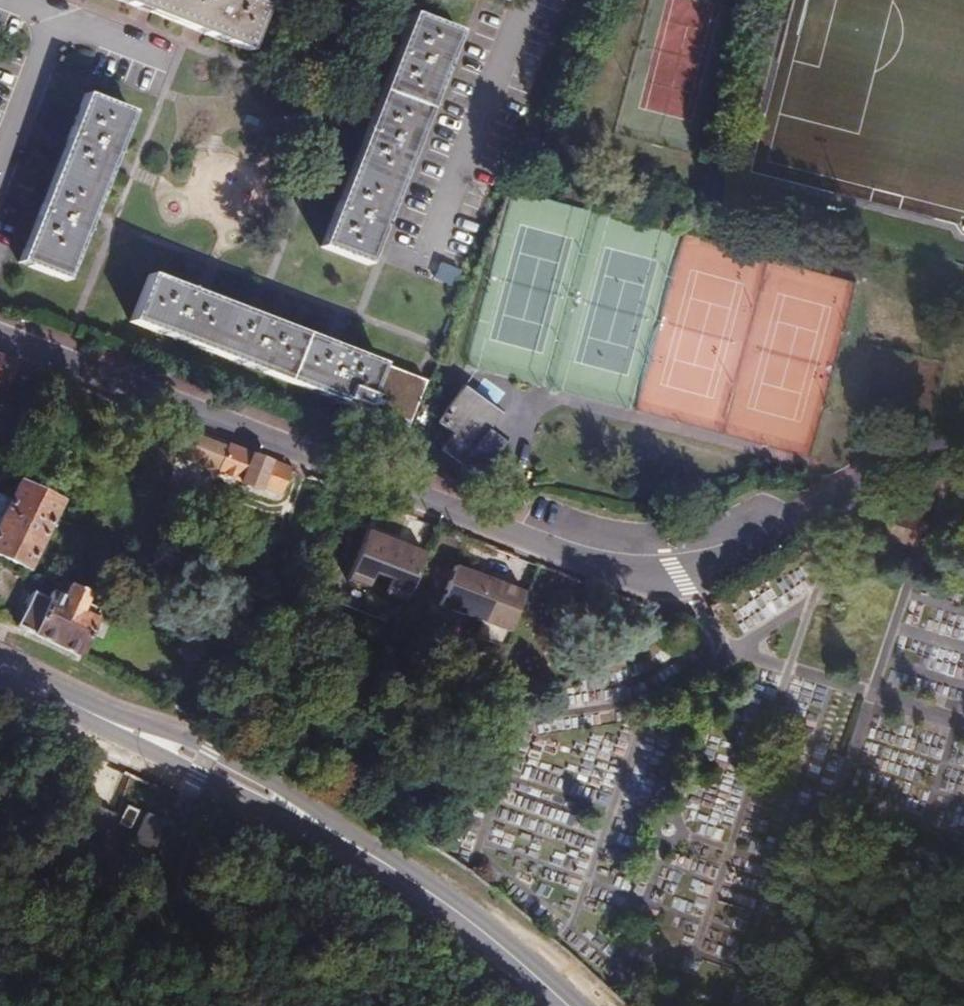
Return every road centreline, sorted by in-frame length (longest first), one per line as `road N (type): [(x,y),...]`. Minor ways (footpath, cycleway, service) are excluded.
road 1 (residential): [(963,438),(882,464),(711,569),(618,573),(37,351)]
road 2 (secondary): [(0,669),(200,765),(426,891),(568,1005)]
road 3 (residential): [(525,0),(425,269)]
road 4 (residential): [(54,16),(0,167)]

